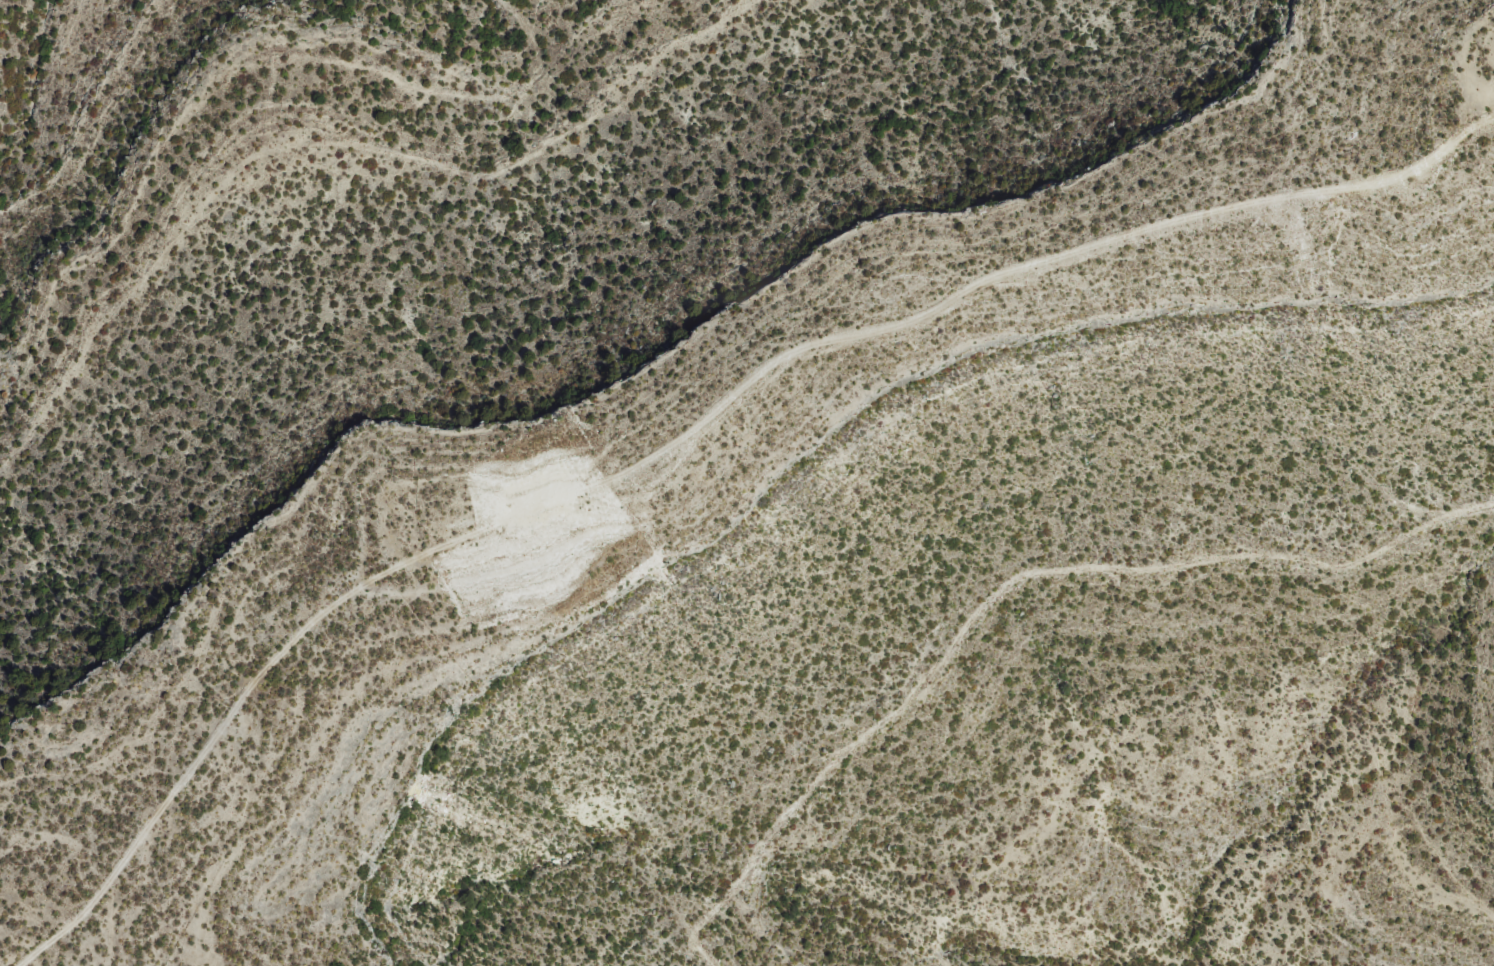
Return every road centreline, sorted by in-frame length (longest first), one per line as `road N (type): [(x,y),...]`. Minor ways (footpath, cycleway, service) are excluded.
road 1 (track): [(32,965),(207,756),(245,673),(695,458),(918,329),(1493,159)]

